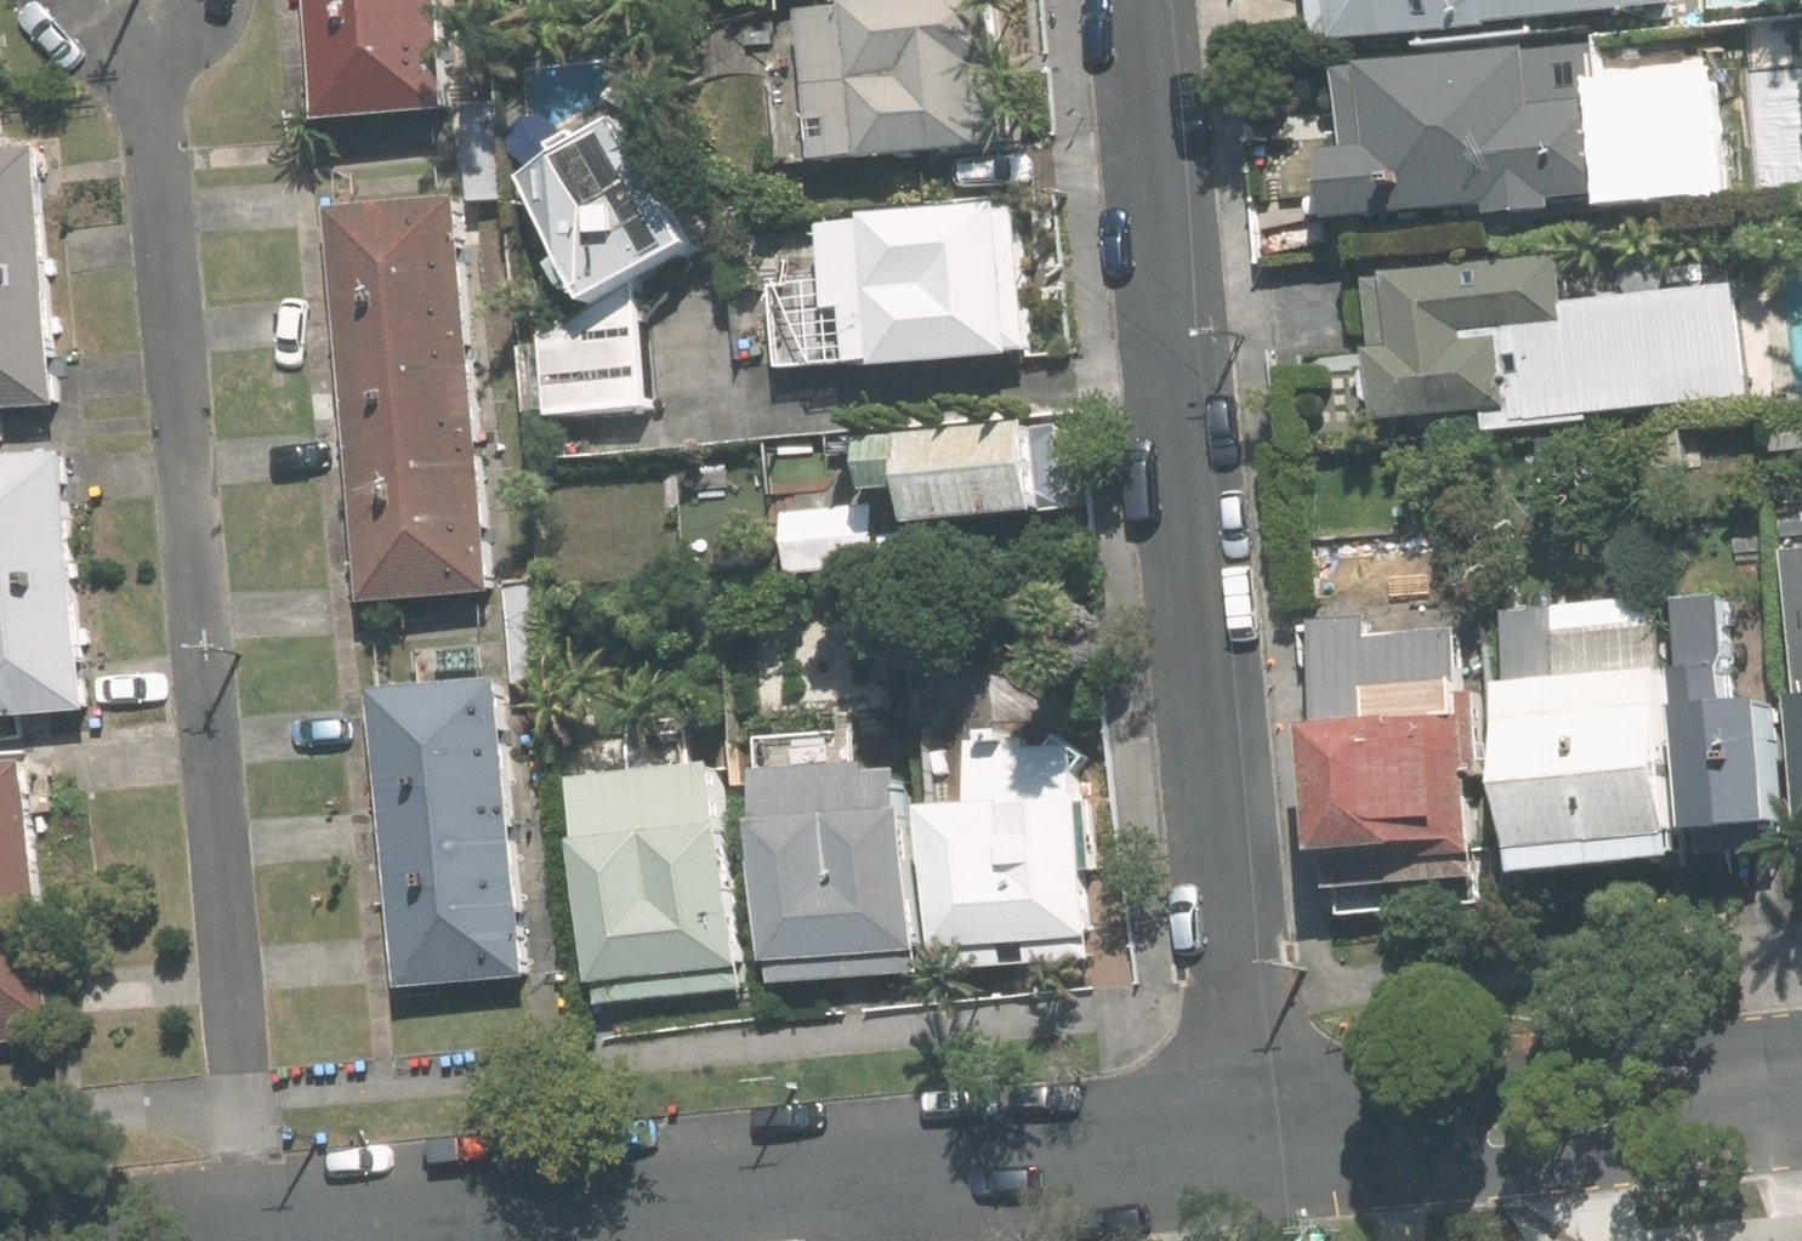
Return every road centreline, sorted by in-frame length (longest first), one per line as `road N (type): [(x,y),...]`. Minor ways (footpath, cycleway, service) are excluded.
road 1 (residential): [(253,1235),(144,68)]
road 2 (residential): [(1253,1148),(1142,0)]
road 3 (residential): [(253,1235),(1253,1148)]
road 4 (residential): [(1404,1133),(1474,1108),(1558,1064),(1644,1041),(1775,1079)]
road 5 (residential): [(1775,1079),(1636,1145),(1589,1158),(1501,1163),(1432,1134),(1404,1133)]
road 6 (residential): [(1253,1148),(1404,1133)]

